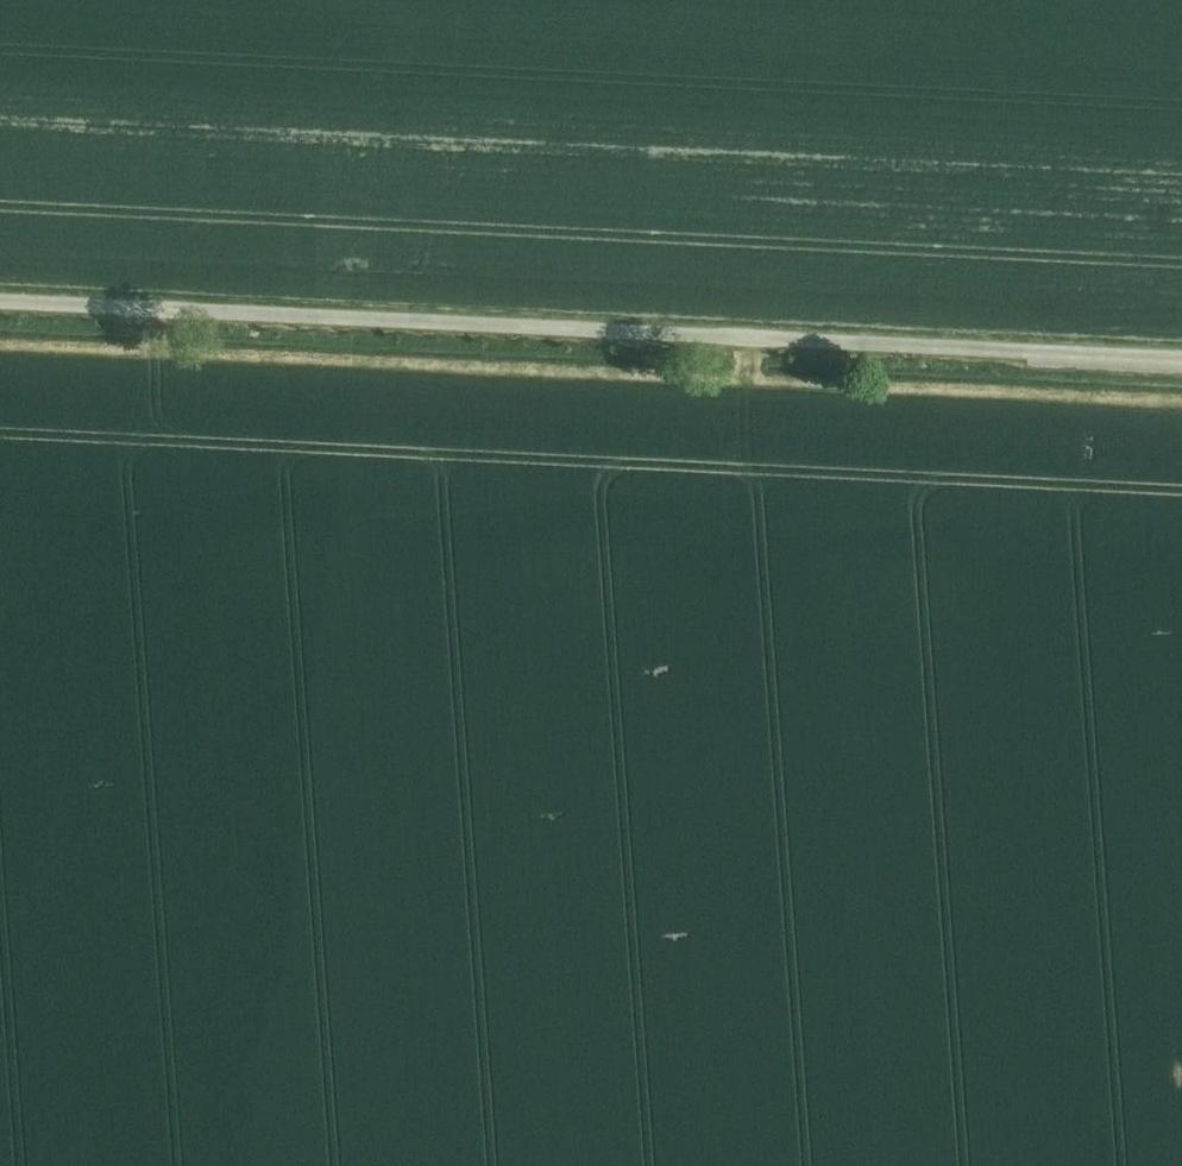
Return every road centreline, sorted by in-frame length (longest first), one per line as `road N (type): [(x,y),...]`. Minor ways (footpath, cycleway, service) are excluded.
road 1 (unclassified): [(1181,359),(0,303)]

